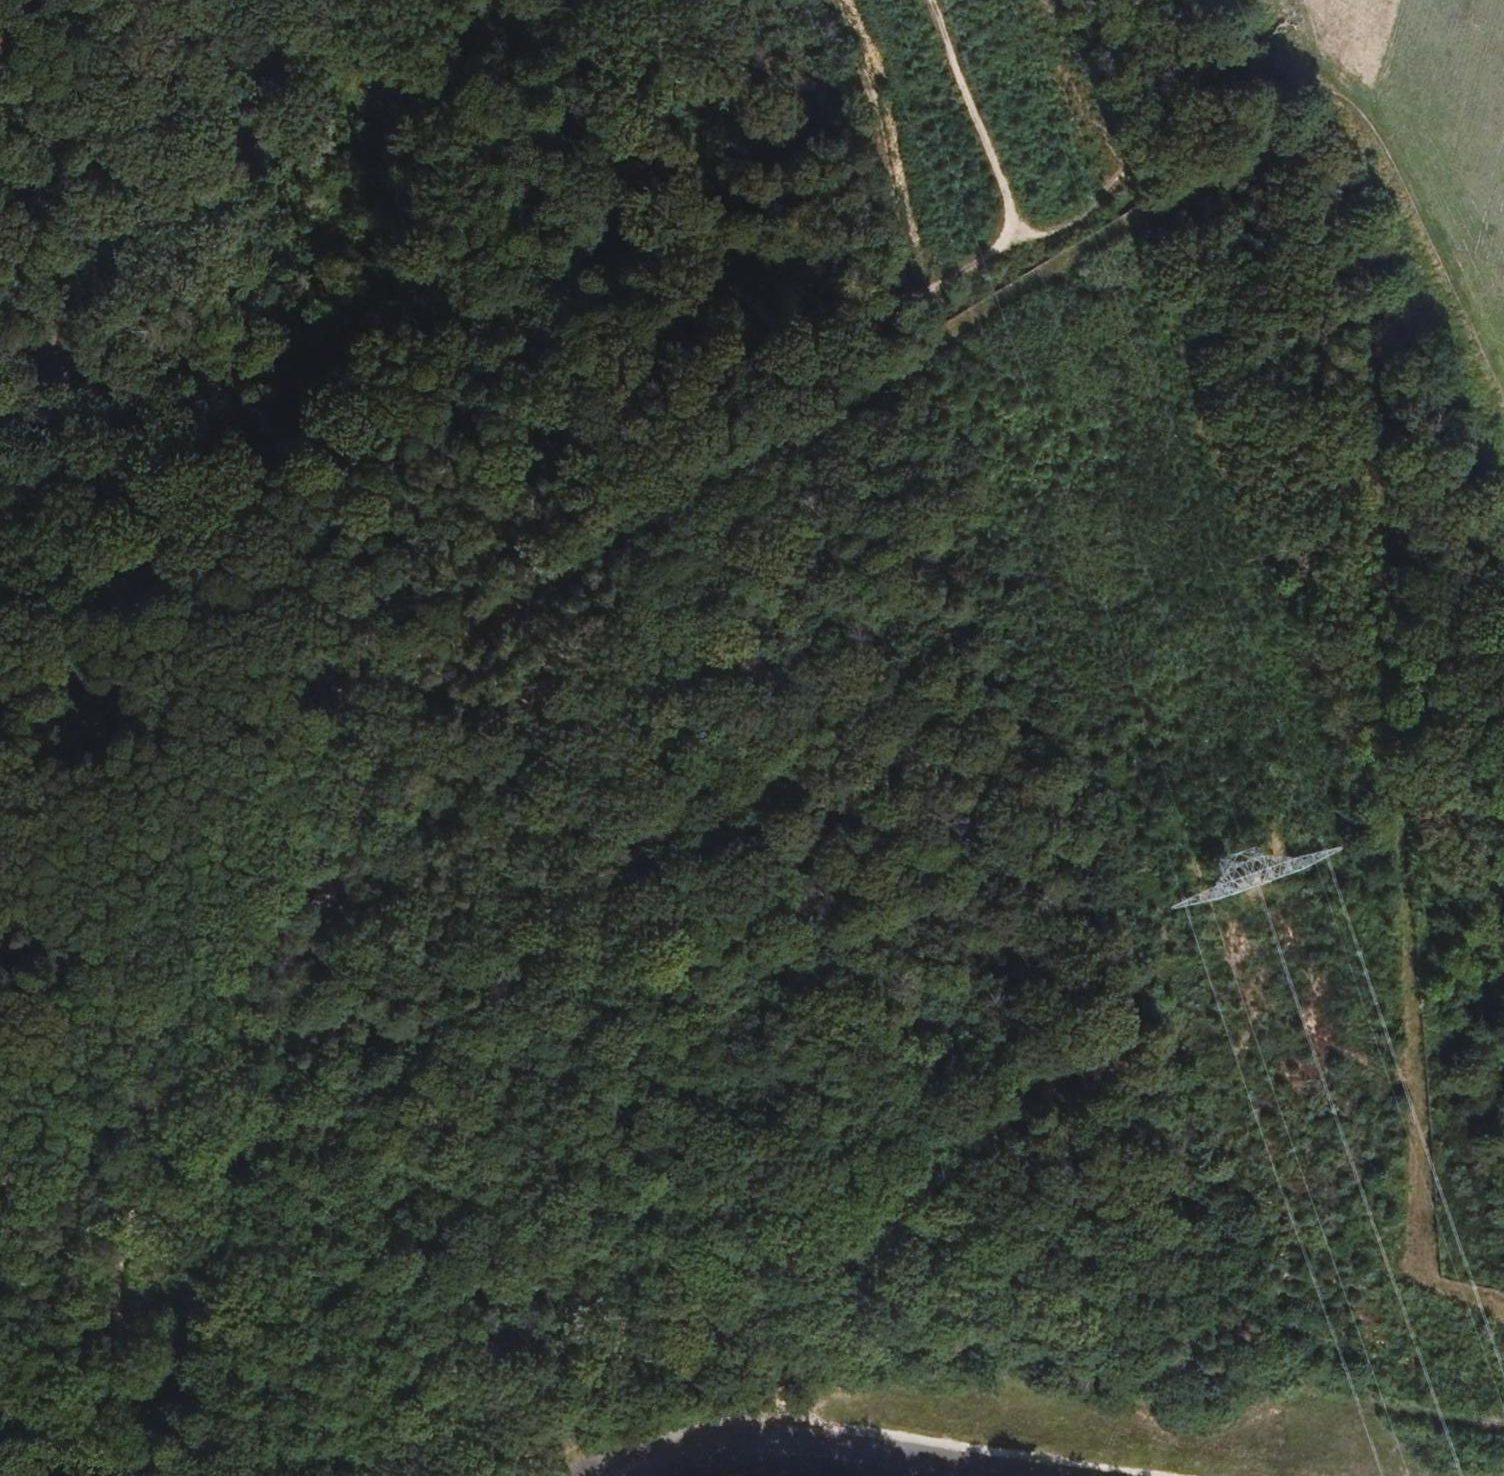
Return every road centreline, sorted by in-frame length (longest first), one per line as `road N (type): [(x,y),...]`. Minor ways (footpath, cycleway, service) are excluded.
road 1 (track): [(1503,420),(1400,253),(1291,109)]
road 2 (track): [(1207,0),(1291,109)]

